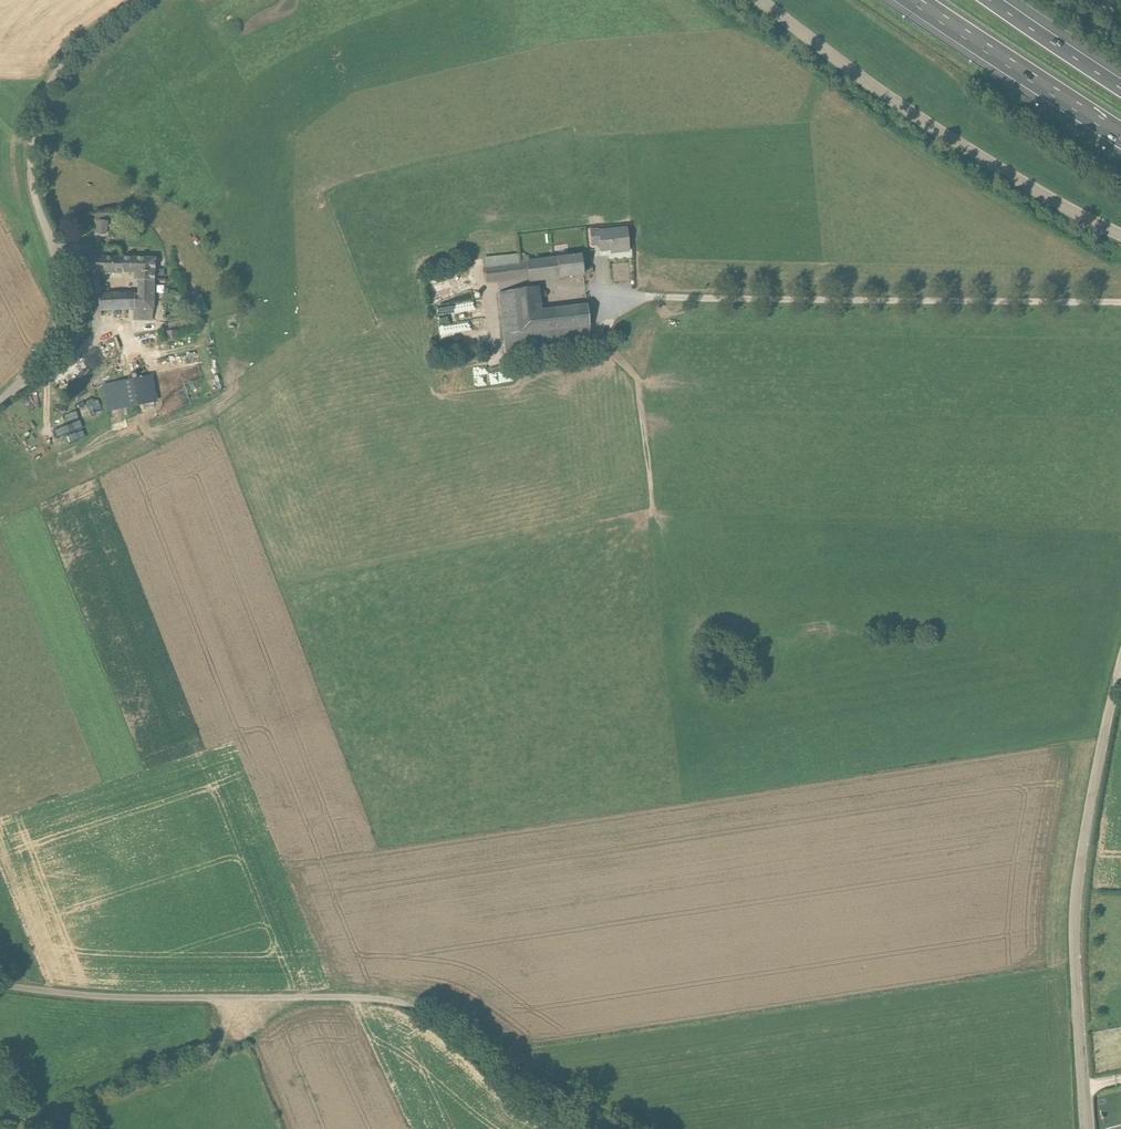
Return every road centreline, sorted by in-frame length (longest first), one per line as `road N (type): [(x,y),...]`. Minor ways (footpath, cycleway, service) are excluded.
road 1 (unclassified): [(0,984),(110,997),(399,1003),(444,1027),(517,1087),(600,1128)]
road 2 (unclassified): [(0,401),(47,347),(61,310),(56,255),(30,168),(41,103),(66,61),(141,0)]
road 3 (tertiary): [(1120,668),(1076,904),(1087,1128)]
road 4 (tertiary): [(761,0),(897,103),(1120,236)]
road 5 (motorway): [(916,0),(1120,136)]
road 6 (motorway): [(1120,81),(996,0)]

